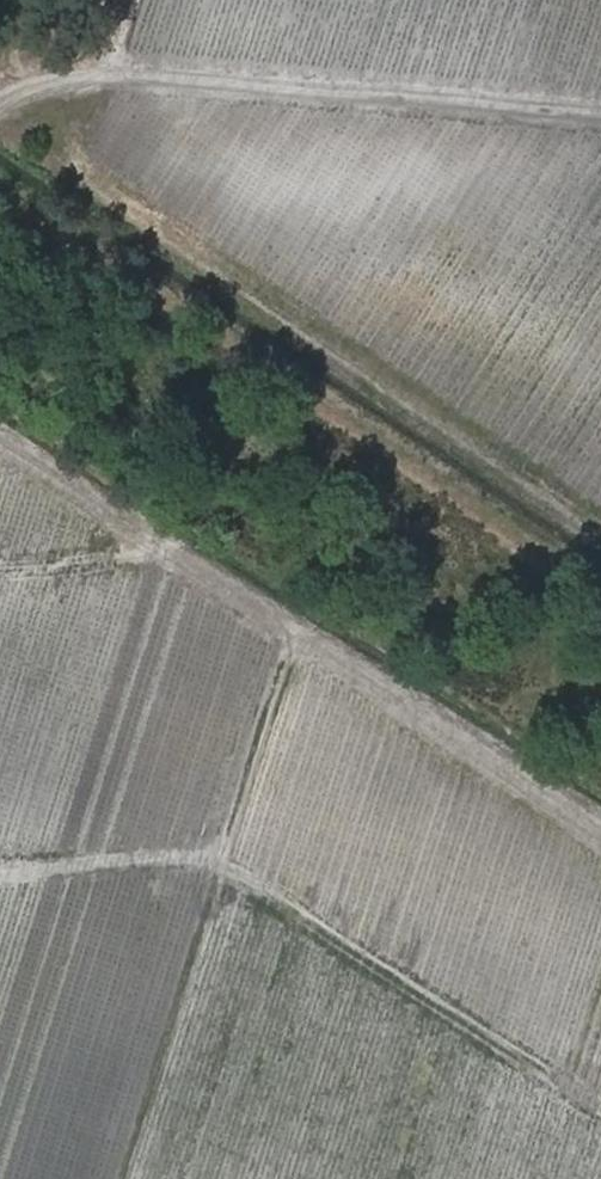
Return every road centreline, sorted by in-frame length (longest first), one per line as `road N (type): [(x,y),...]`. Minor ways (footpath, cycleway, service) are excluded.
road 1 (track): [(0,569),(161,552),(291,636),(224,858),(600,1090)]
road 2 (track): [(0,874),(224,858),(125,1178)]
road 3 (track): [(130,79),(600,118)]

